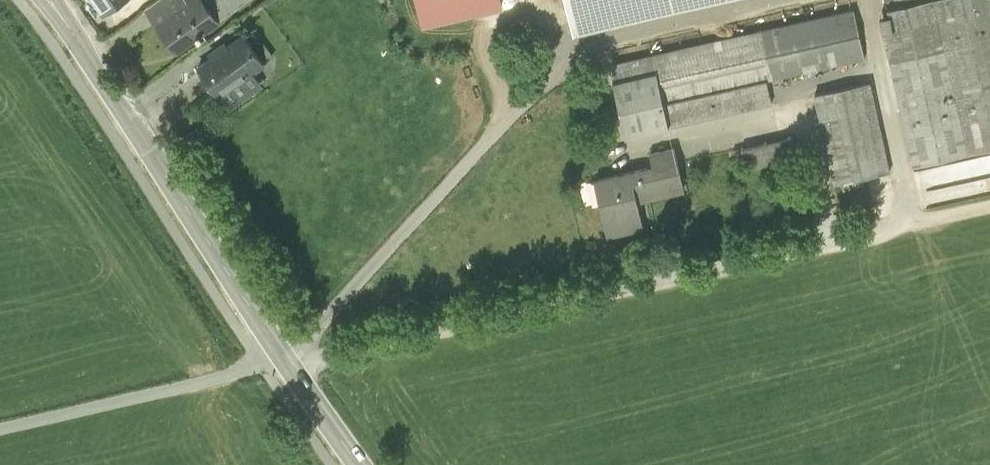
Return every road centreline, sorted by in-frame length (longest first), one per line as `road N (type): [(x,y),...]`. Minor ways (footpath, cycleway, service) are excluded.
road 1 (track): [(989,207),(286,362)]
road 2 (tertiary): [(45,0),(359,464)]
road 3 (track): [(264,367),(0,429)]

